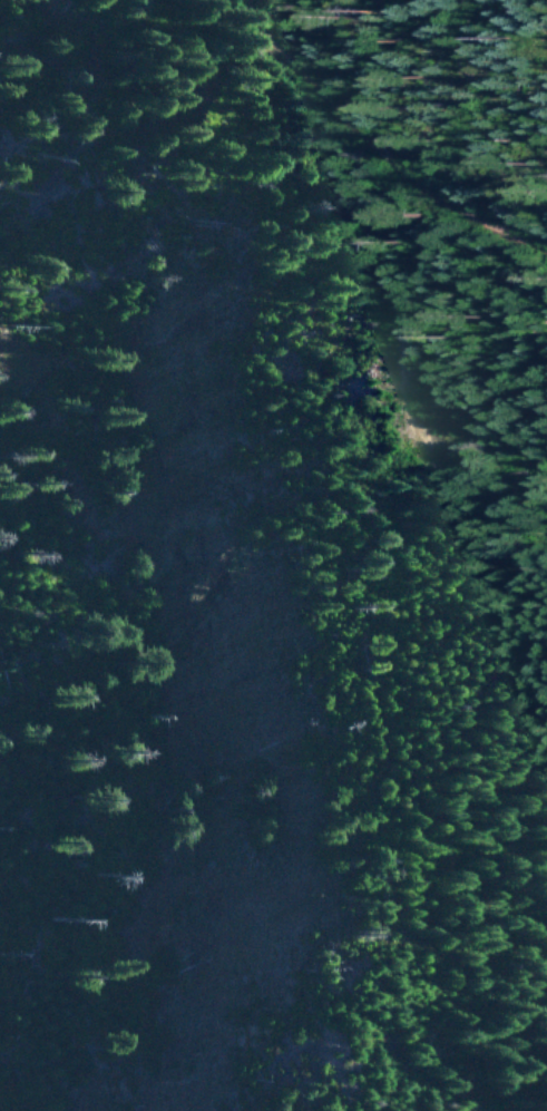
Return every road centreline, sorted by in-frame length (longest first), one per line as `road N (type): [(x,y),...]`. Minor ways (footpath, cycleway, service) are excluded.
road 1 (track): [(256,39),(365,240),(388,298),(408,415),(479,634),(546,695)]
road 2 (track): [(546,251),(394,167),(219,0)]

